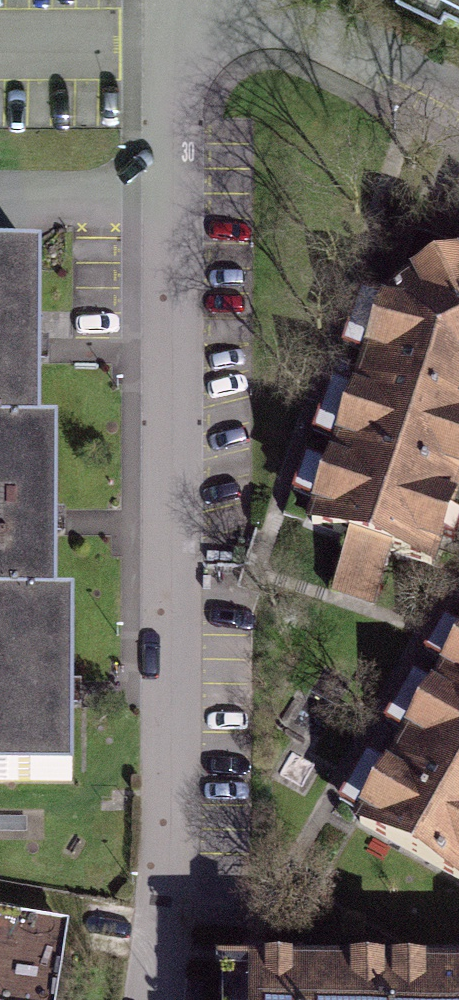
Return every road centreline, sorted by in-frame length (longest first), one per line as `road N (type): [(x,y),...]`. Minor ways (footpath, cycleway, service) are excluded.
road 1 (residential): [(205,0),(172,95),(176,827),(159,999)]
road 2 (residential): [(276,0),(320,31),(458,97)]

